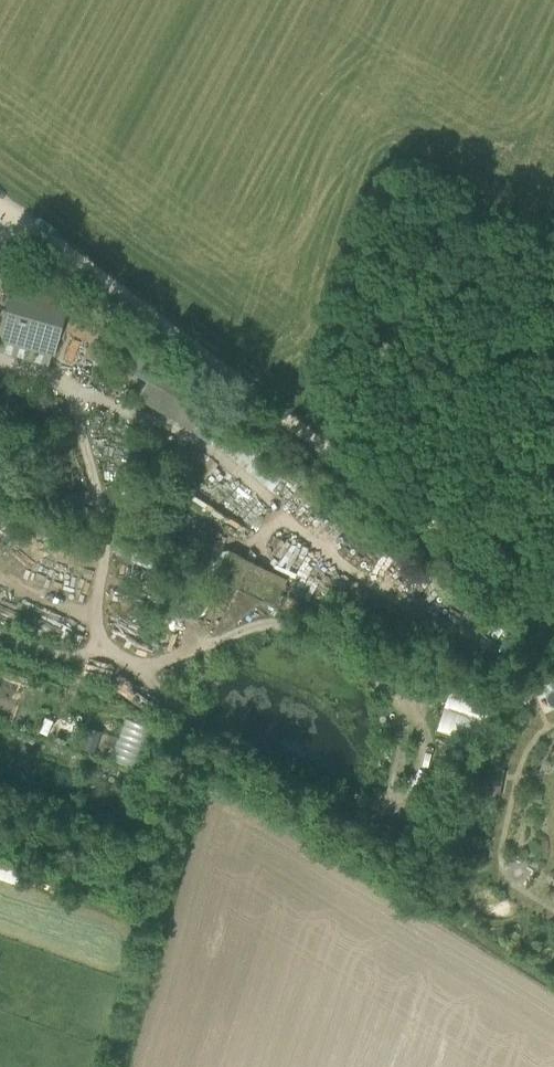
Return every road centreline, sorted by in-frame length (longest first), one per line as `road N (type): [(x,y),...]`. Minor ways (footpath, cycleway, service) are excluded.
road 1 (track): [(553,610),(0,212)]

